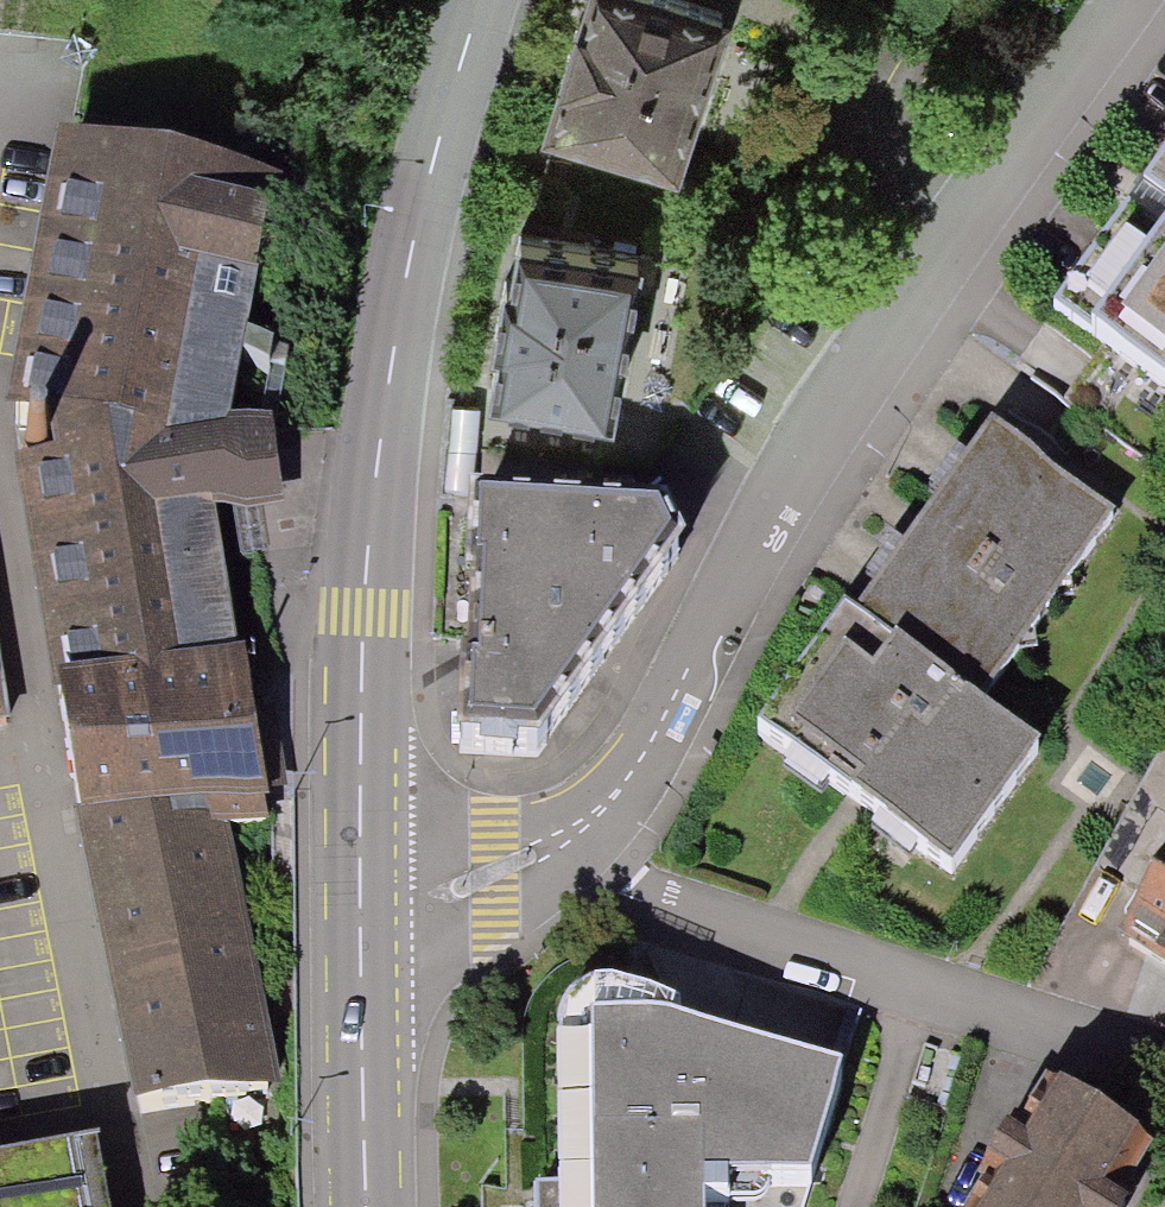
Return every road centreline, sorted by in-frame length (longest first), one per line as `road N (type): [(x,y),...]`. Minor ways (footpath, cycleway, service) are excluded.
road 1 (residential): [(578,827),(630,777),(741,578),(901,327),(1131,0)]
road 2 (secondary): [(480,0),(445,128),(374,522),(353,907)]
road 3 (residential): [(125,1206),(0,542)]
road 4 (residential): [(1164,1066),(622,887),(578,827)]
road 5 (secondary): [(353,907),(365,1206)]
road 6 (residential): [(353,907),(493,871),(578,827)]

